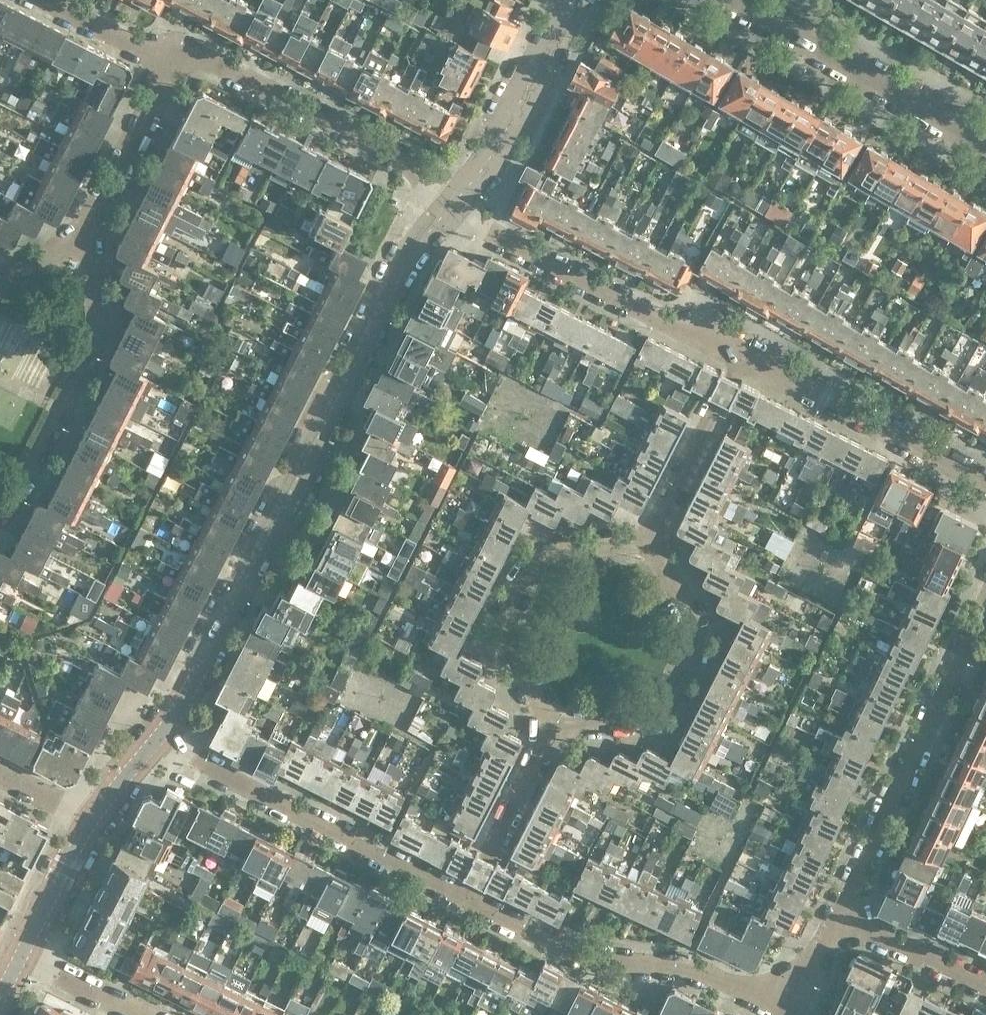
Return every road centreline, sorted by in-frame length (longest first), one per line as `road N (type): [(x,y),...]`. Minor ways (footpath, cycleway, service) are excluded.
road 1 (tertiary): [(153,743),(179,712),(417,248),(453,212)]
road 2 (residential): [(466,897),(153,743)]
road 3 (residential): [(793,1003),(695,972),(605,960),(466,897)]
road 4 (residential): [(841,917),(985,604)]
road 5 (residential): [(453,212),(744,354)]
road 6 (residential): [(453,212),(389,157),(182,52)]
road 7 (residential): [(0,516),(23,502),(98,332),(88,232)]
road 8 (residential): [(651,538),(545,552),(500,637),(547,729)]
road 9 (residential): [(547,729),(660,710),(696,637),(651,538)]
road 10 (residential): [(985,145),(733,0)]
road 11 (residential): [(744,354),(985,482)]
road 12 (tertiary): [(453,212),(493,160),(576,0)]
road 13 (residential): [(651,538),(744,354)]
road 14 (residential): [(88,232),(182,52)]
road 15 (residential): [(466,897),(547,729)]
road 16 (residential): [(985,985),(841,917)]
road 17 (tertiary): [(25,956),(92,819)]
road 18 (residential): [(182,52),(142,49),(41,0)]
road 19 (residential): [(25,956),(143,1014)]

